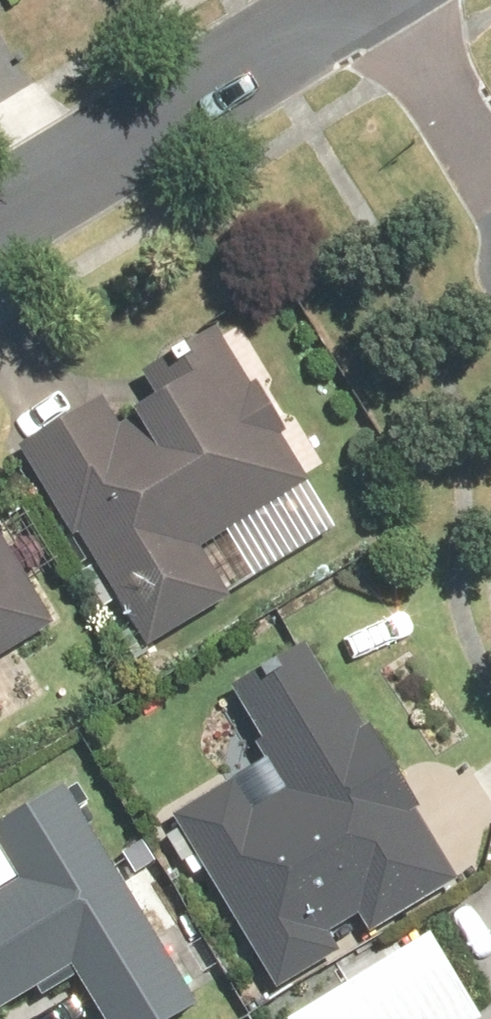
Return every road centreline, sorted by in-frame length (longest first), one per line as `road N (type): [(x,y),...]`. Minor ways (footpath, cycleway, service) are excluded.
road 1 (residential): [(387,15),(0,241)]
road 2 (residential): [(387,15),(490,193)]

